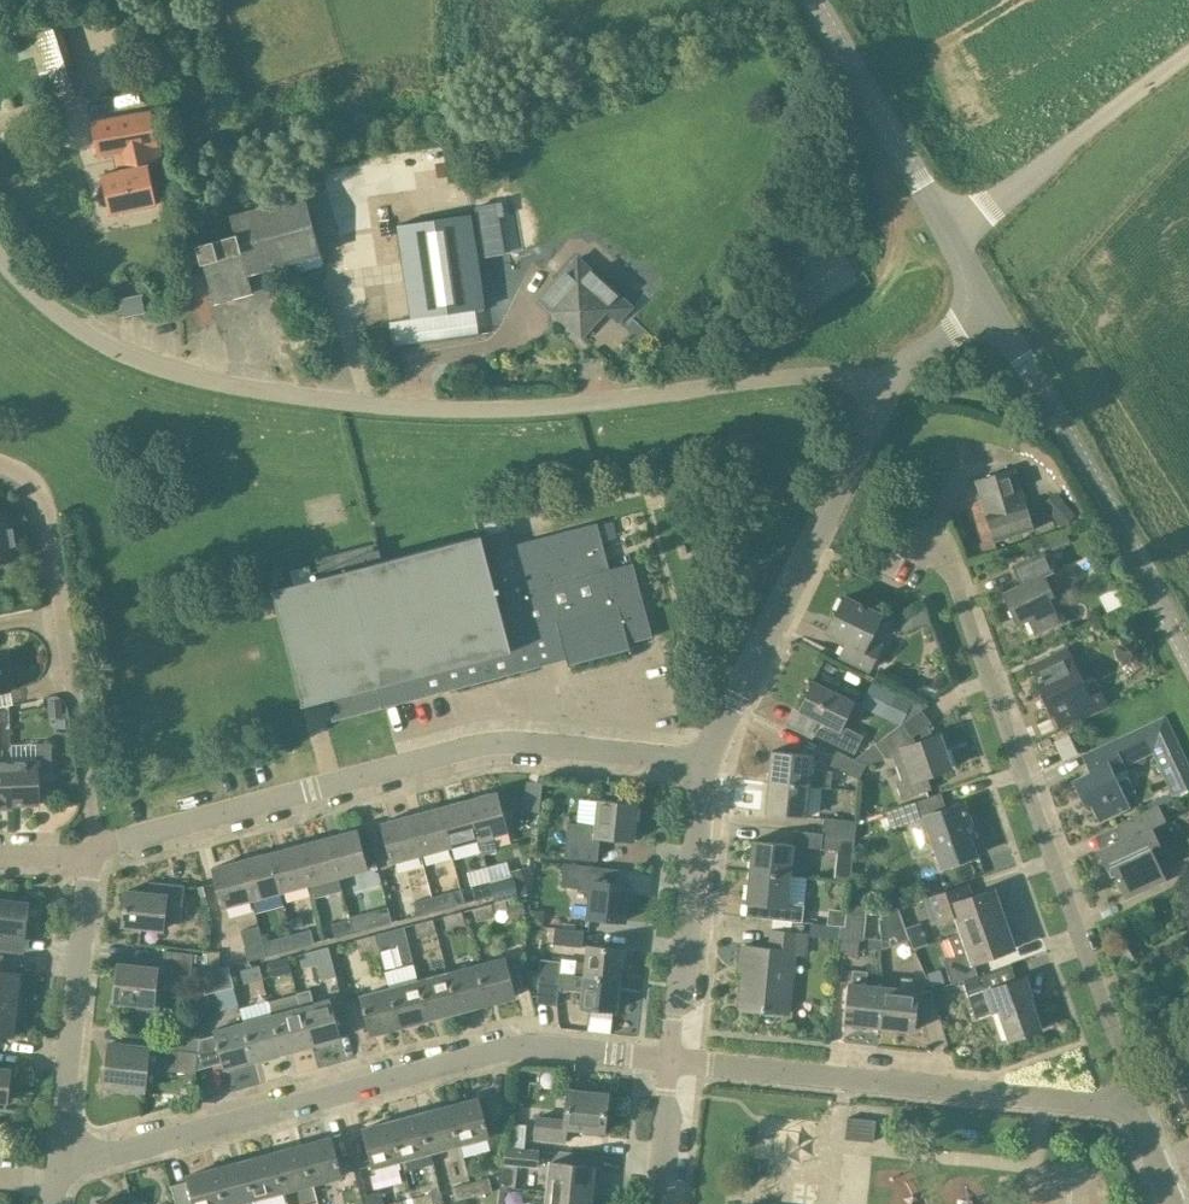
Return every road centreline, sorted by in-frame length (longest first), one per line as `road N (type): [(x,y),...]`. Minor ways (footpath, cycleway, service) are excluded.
road 1 (unclassified): [(905,368),(626,399),(370,407),(237,388),(140,362),(90,339),(0,259)]
road 2 (residential): [(1135,1103),(963,583),(942,542),(909,524)]
road 3 (residential): [(65,1161),(505,1042),(563,1042),(669,1059)]
road 4 (residential): [(94,848),(497,752),(703,763)]
road 5 (residential): [(669,1059),(1135,1103)]
road 6 (residential): [(703,763),(905,368)]
road 7 (residential): [(0,463),(33,481),(47,508),(94,848)]
road 8 (residential): [(1188,655),(992,306)]
road 9 (residential): [(65,1161),(94,848)]
road 10 (residential): [(669,1059),(703,763)]
road 11 (unclassified): [(949,233),(1188,56)]
road 12 (unclassified): [(949,233),(815,0)]
road 13 (residential): [(656,1203),(669,1059)]

